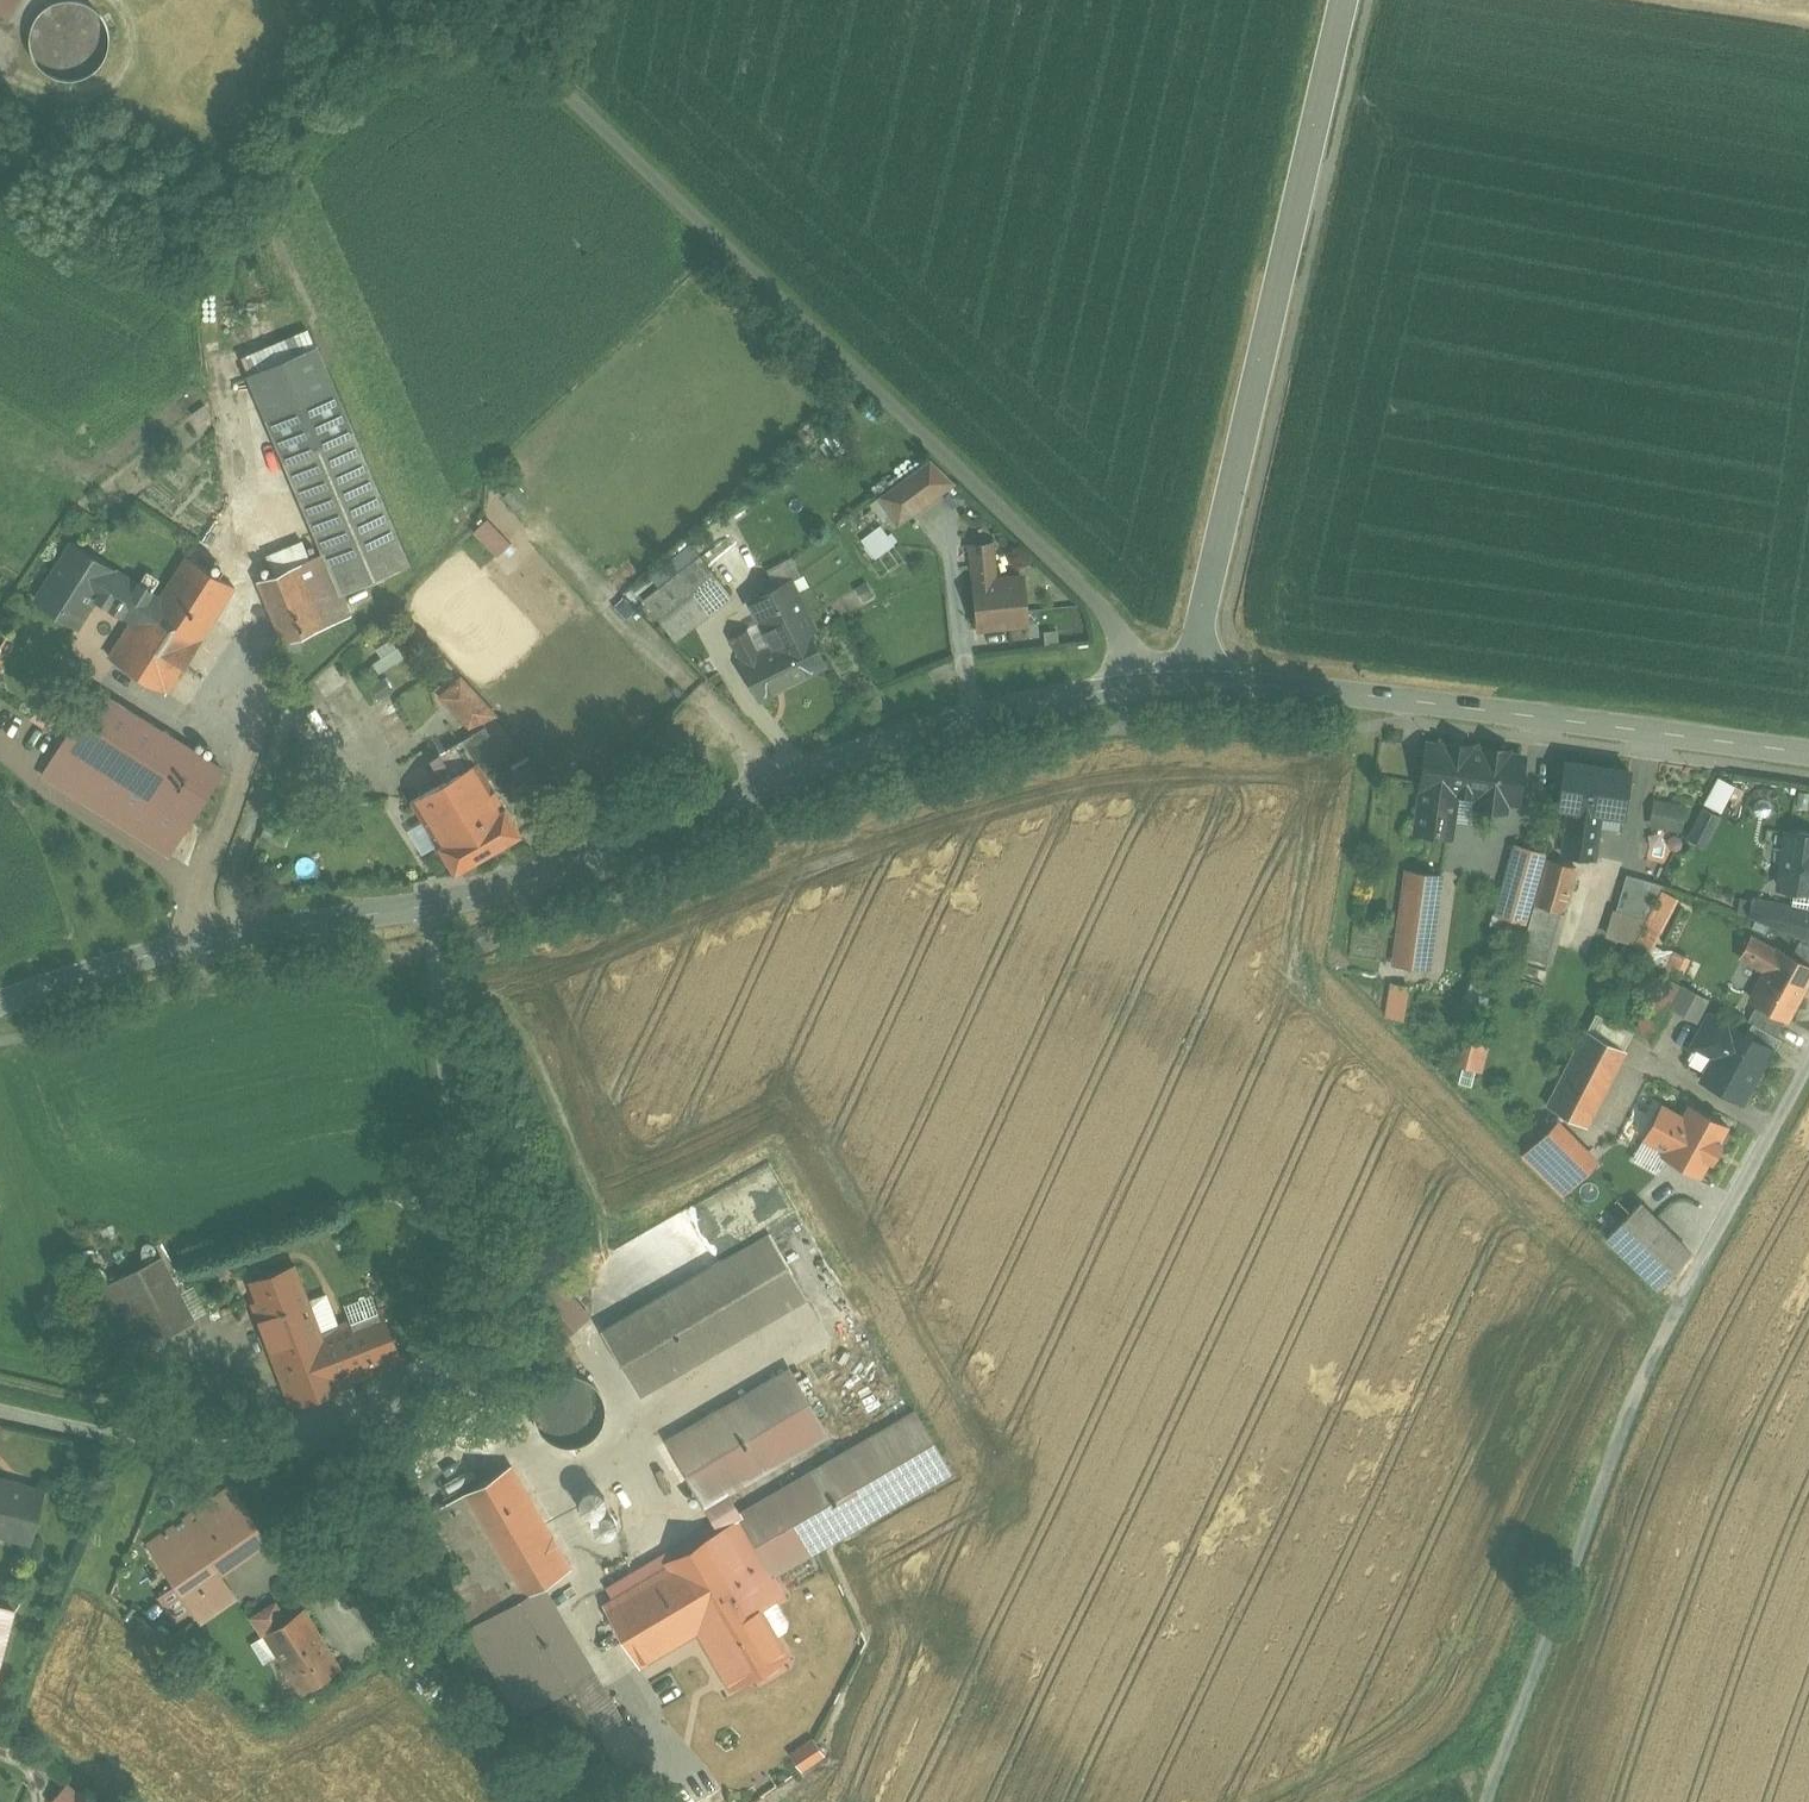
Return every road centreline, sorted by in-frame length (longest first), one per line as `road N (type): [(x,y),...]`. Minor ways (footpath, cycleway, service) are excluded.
road 1 (residential): [(1151,686),(1114,617),(1054,556),(464,0)]
road 2 (unclassified): [(0,1410),(119,1436),(276,1444),(320,1431),(433,1368),(454,1341),(473,1263),(474,1193),(442,1047),(440,903)]
road 3 (secondary): [(1151,686),(992,710),(440,903)]
road 4 (unclassified): [(1196,684),(1347,0)]
road 5 (secondary): [(1808,755),(1196,684)]
road 6 (secondary): [(440,903),(208,940),(0,1003)]
road 7 (residential): [(1808,1075),(1699,1280)]

